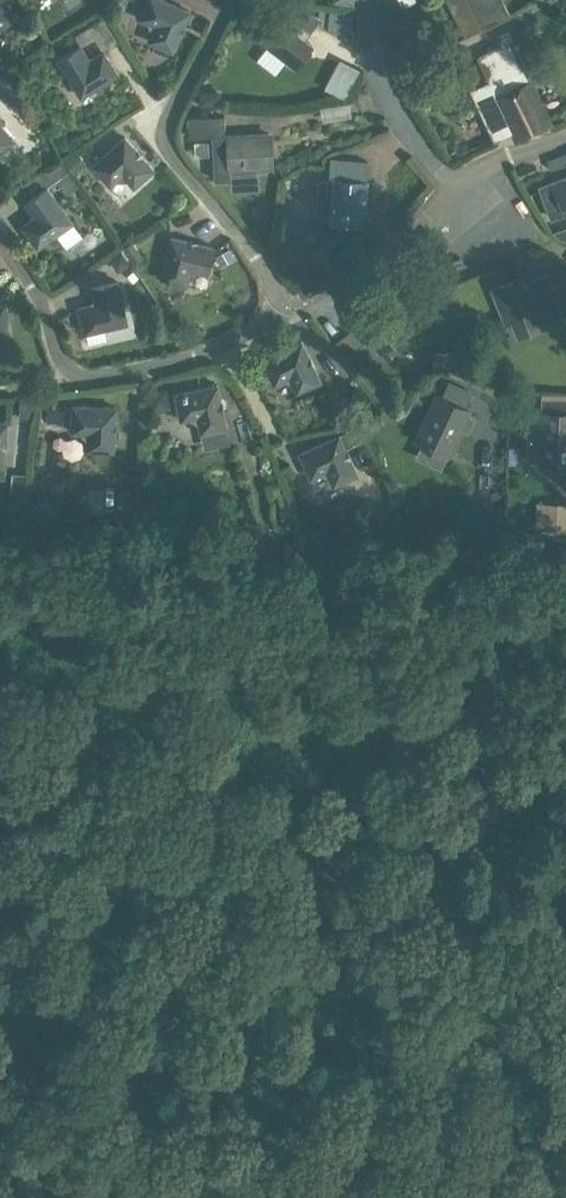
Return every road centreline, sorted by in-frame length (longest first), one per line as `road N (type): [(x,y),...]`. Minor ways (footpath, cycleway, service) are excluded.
road 1 (unclassified): [(565,582),(384,586),(195,574),(0,530)]
road 2 (residential): [(283,301),(164,139),(165,117),(227,0)]
road 3 (residential): [(456,185),(316,304),(283,301)]
road 4 (residential): [(370,0),(377,71),(398,116),(456,185)]
road 5 (residential): [(86,382),(61,364),(46,316),(0,242)]
road 6 (residential): [(86,382),(230,347)]
road 7 (residential): [(565,136),(456,185)]

